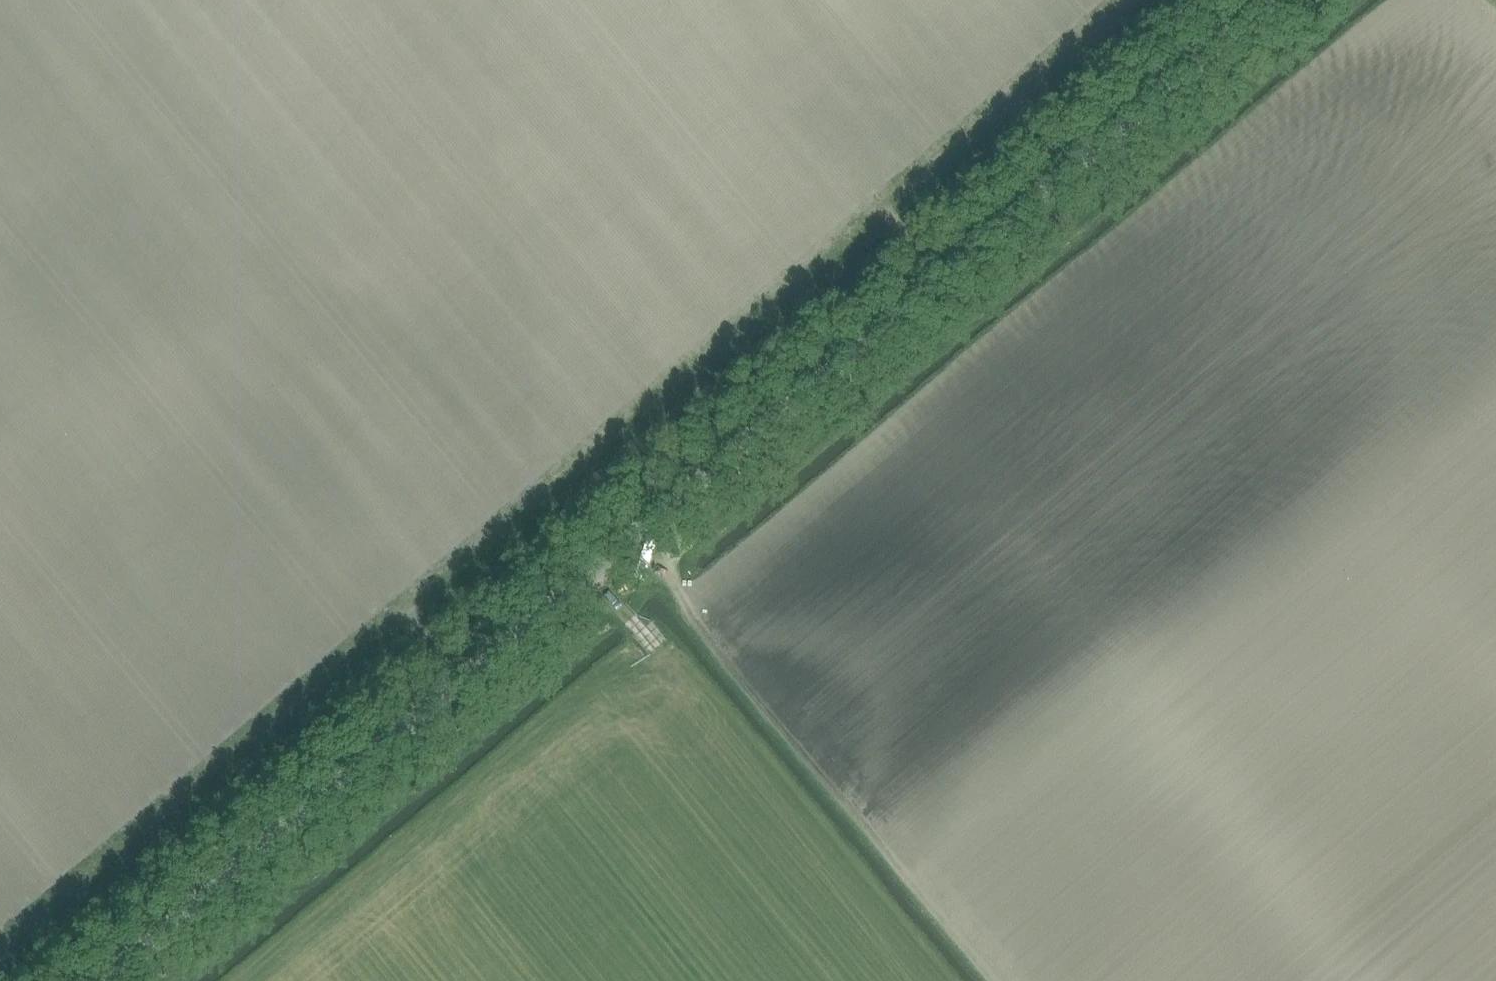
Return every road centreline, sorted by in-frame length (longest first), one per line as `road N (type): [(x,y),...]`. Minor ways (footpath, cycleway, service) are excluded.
road 1 (unclassified): [(101,980),(1273,0)]

